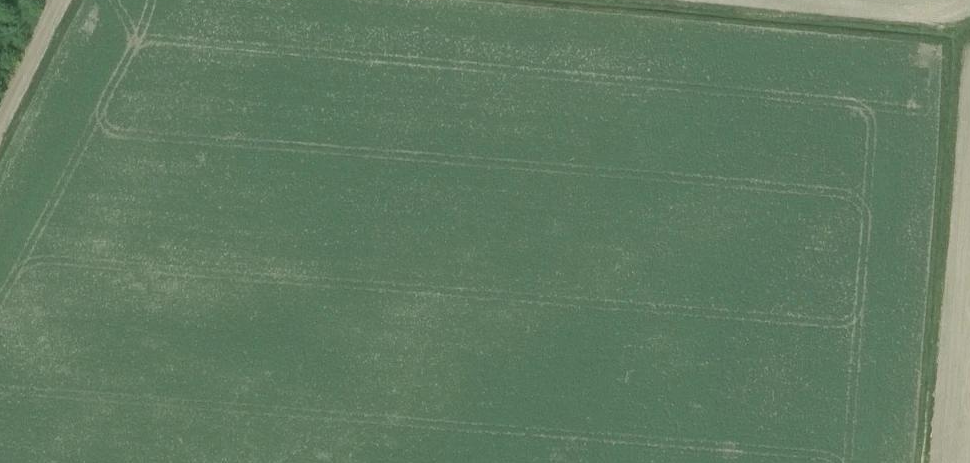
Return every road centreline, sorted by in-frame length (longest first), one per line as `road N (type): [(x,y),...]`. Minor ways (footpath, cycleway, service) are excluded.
road 1 (track): [(57,0),(0,112)]

